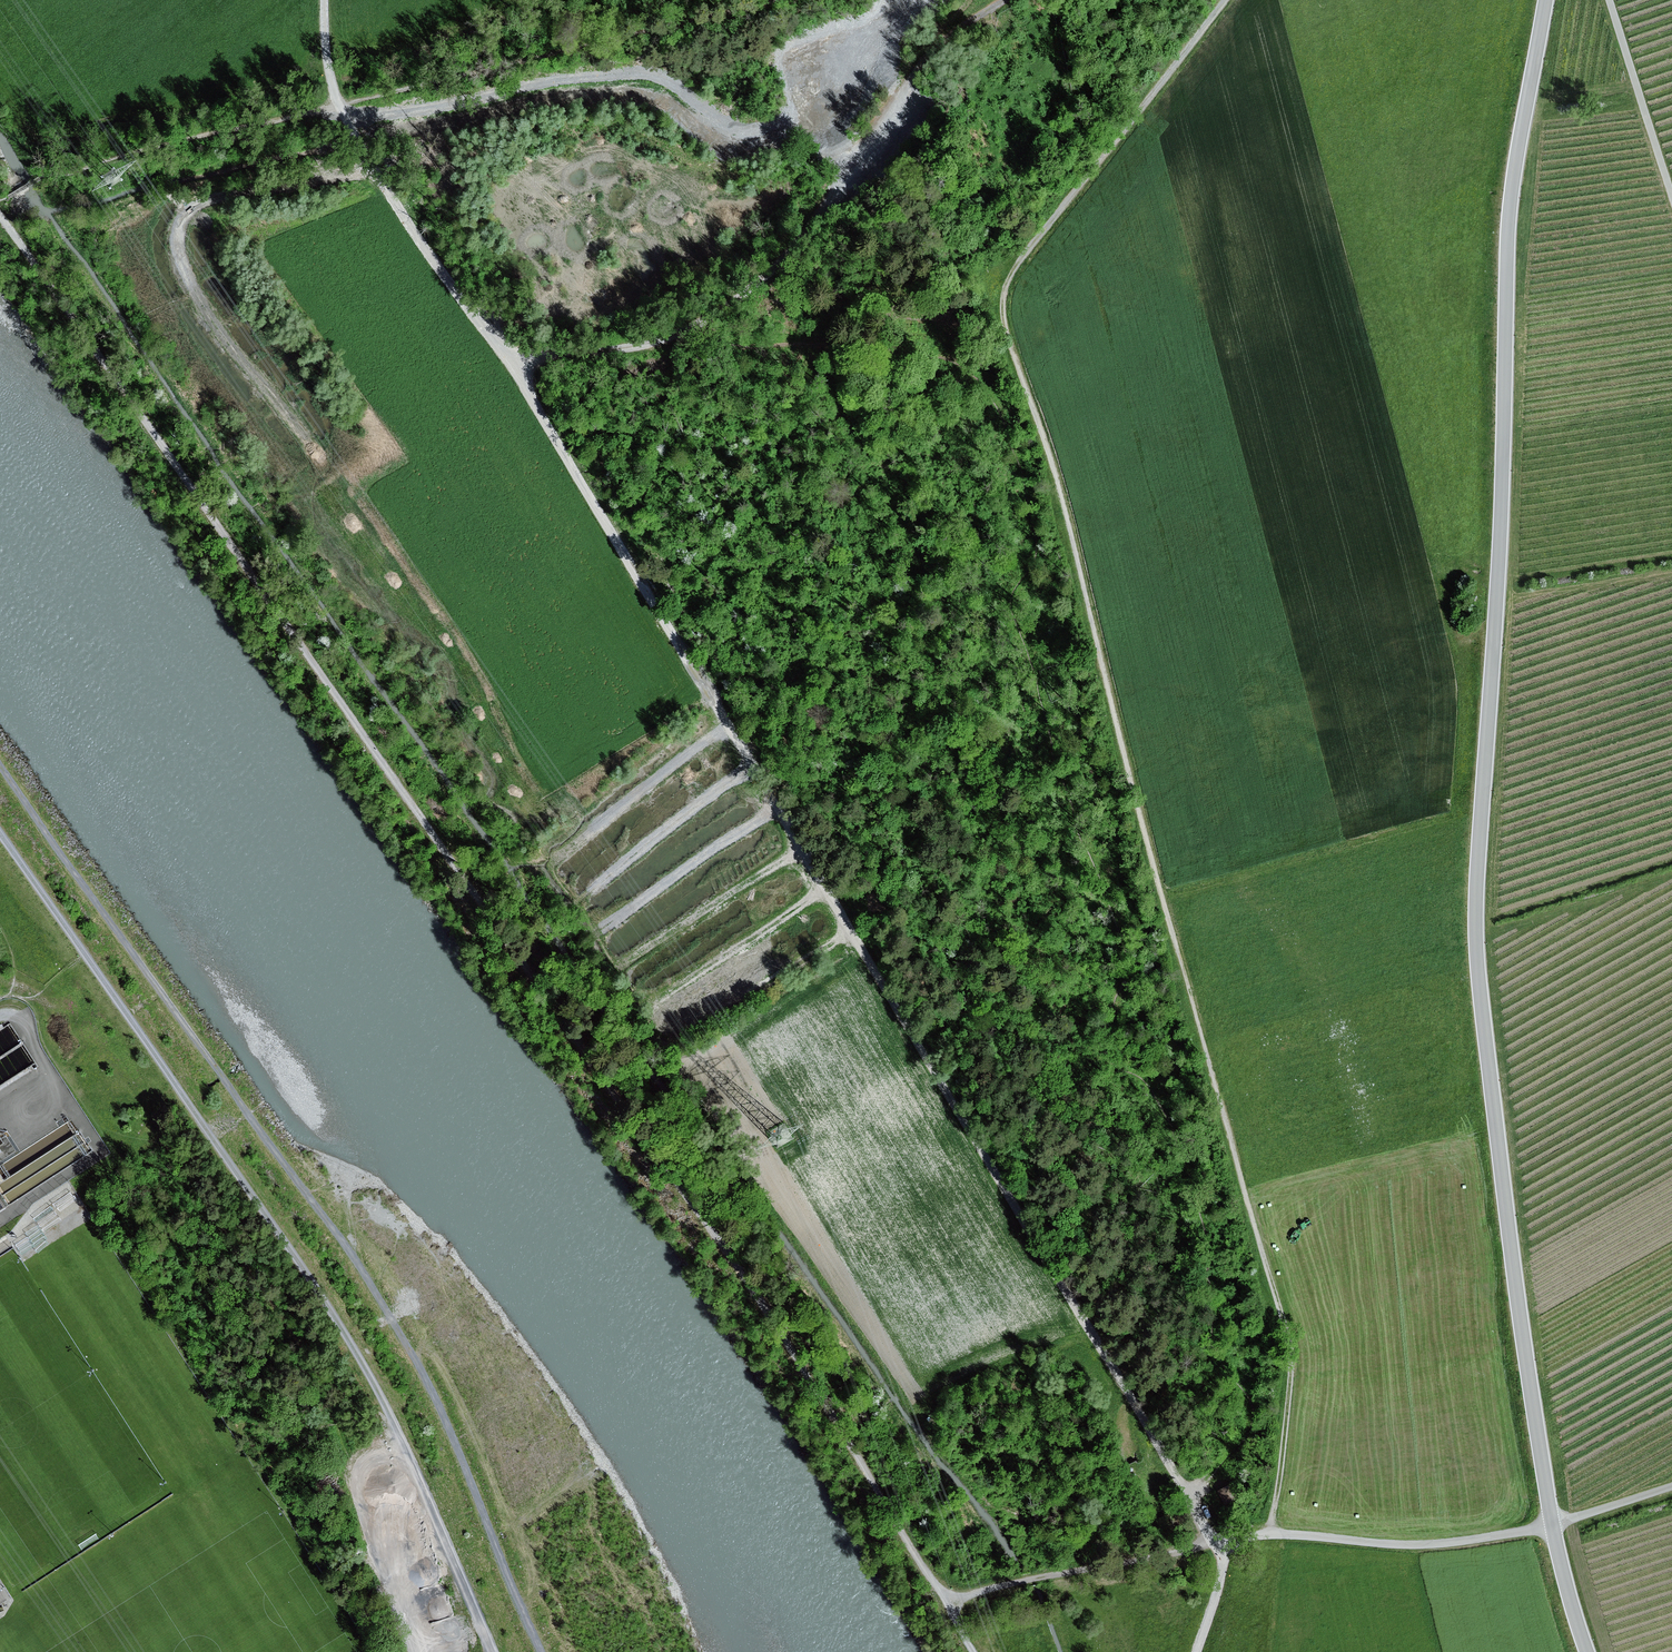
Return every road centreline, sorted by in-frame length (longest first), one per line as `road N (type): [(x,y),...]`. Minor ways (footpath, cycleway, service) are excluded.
road 1 (track): [(1214,1540),(1152,1427),(1124,1408),(517,359),(363,150),(326,60),(325,0)]
road 2 (tertiary): [(1586,1651),(1550,1528),(1476,935),(1507,252),(1516,148),(1545,0)]
road 3 (track): [(1221,0),(1006,280),(1002,307),(1289,1346),(1270,1538)]
road 4 (track): [(0,216),(740,1270)]
road 5 (track): [(541,1651),(456,1441),(403,1337),(0,767)]
road 6 (track): [(0,834),(356,1344),(433,1502),(492,1651)]
road 7 (track): [(517,359),(663,341),(706,321),(763,278),(823,214),(940,44),(1002,0)]
road 8 (track): [(1671,1488),(1550,1528),(1482,1540),(1426,1547),(1270,1538)]
road 9 (track): [(948,1597),(740,1270)]
road 10 (track): [(343,113),(618,72),(656,74),(714,115)]
road 11 (track): [(1214,1540),(948,1597)]
road 12 (track): [(1609,0),(1671,197)]
road 13 (track): [(1270,1538),(1214,1540),(1226,1572),(1196,1651)]

